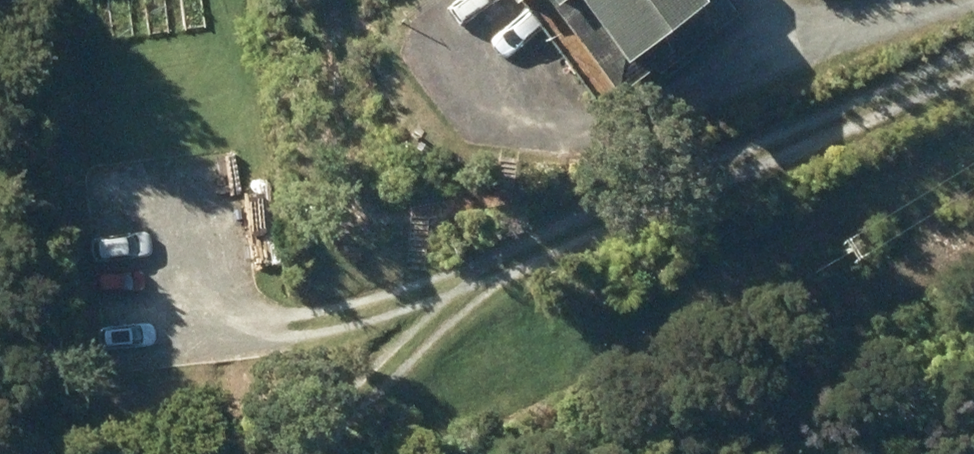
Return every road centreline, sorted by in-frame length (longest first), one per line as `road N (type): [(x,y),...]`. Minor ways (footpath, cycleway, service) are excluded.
road 1 (track): [(973,66),(888,119),(343,320),(209,334),(202,223)]
road 2 (track): [(492,265),(329,453)]
road 3 (track): [(913,0),(679,80)]

